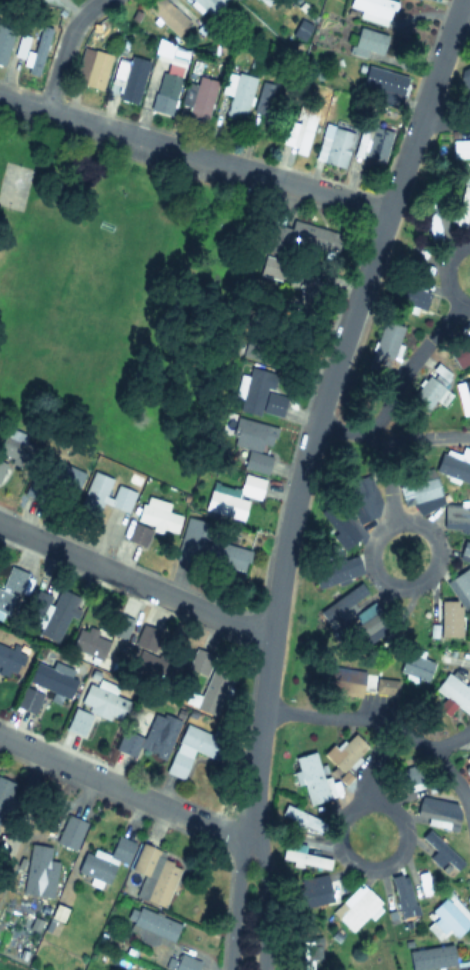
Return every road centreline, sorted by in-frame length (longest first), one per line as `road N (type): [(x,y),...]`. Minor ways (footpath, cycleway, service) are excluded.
road 1 (residential): [(254,837),(266,667),(291,510),(336,357),(462,0)]
road 2 (residential): [(385,215),(0,97)]
road 3 (residential): [(270,634),(0,522)]
road 4 (residential): [(254,837),(213,829),(0,736)]
road 5 (residential): [(262,710),(402,726),(436,753),(469,818)]
road 6 (residential): [(339,835),(346,857),(374,870),(395,862),(406,839),(399,816),(369,803),(352,810),(339,835)]
road 7 (residential): [(369,553),(378,578),(404,588),(425,580),(436,557),(429,534),(408,522),(382,529),(369,553)]
road 8 (residential): [(461,303),(392,391),(382,438)]
road 9 (residential): [(311,437),(469,440)]
road 10 (residential): [(254,837),(238,864),(230,969)]
road 11 (residential): [(263,969),(268,864),(254,837)]
road 12 (residential): [(44,111),(68,35),(104,0)]

